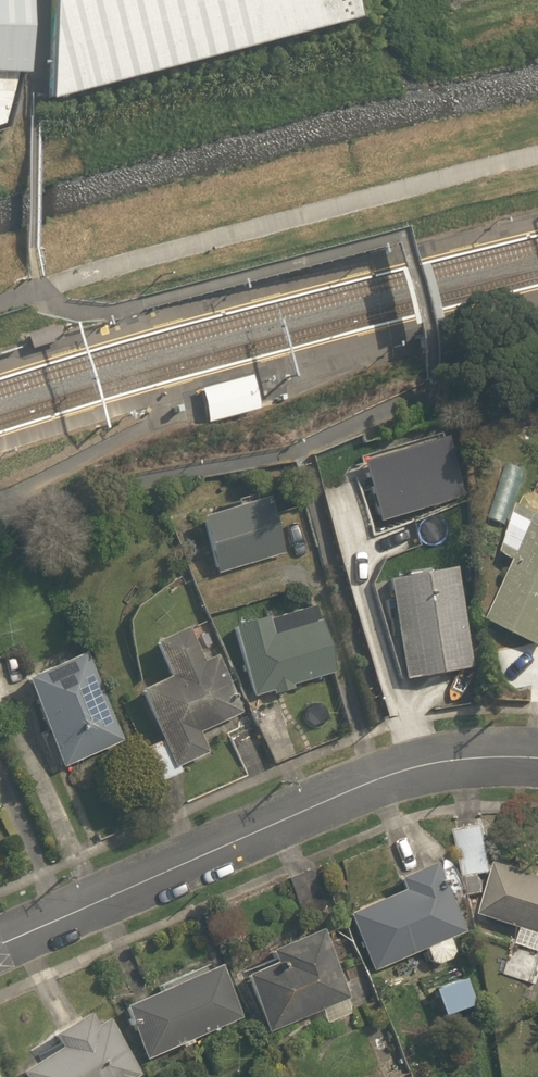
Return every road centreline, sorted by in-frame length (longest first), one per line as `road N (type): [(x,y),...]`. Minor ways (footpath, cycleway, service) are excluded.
road 1 (residential): [(537,762),(394,772),(0,947)]

